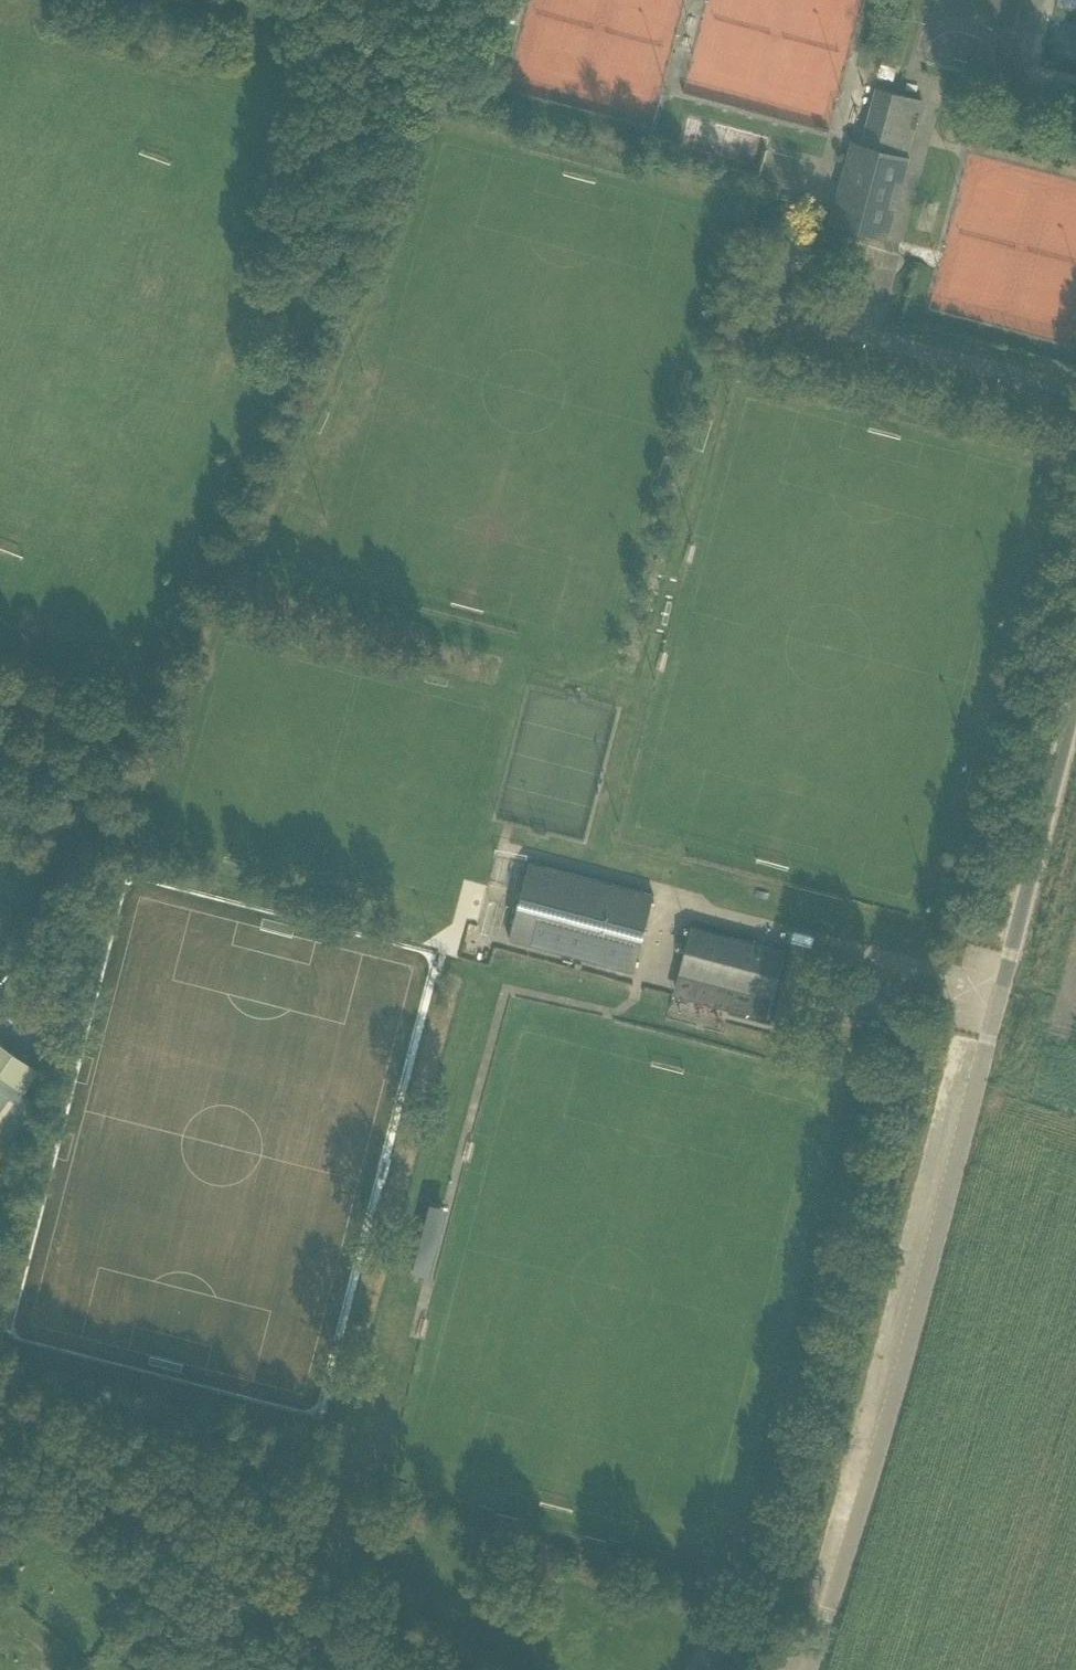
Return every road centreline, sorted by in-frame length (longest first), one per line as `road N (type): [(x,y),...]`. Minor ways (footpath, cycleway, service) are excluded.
road 1 (unclassified): [(831,1586),(1075,667)]
road 2 (unclassified): [(357,1669),(0,1424)]

